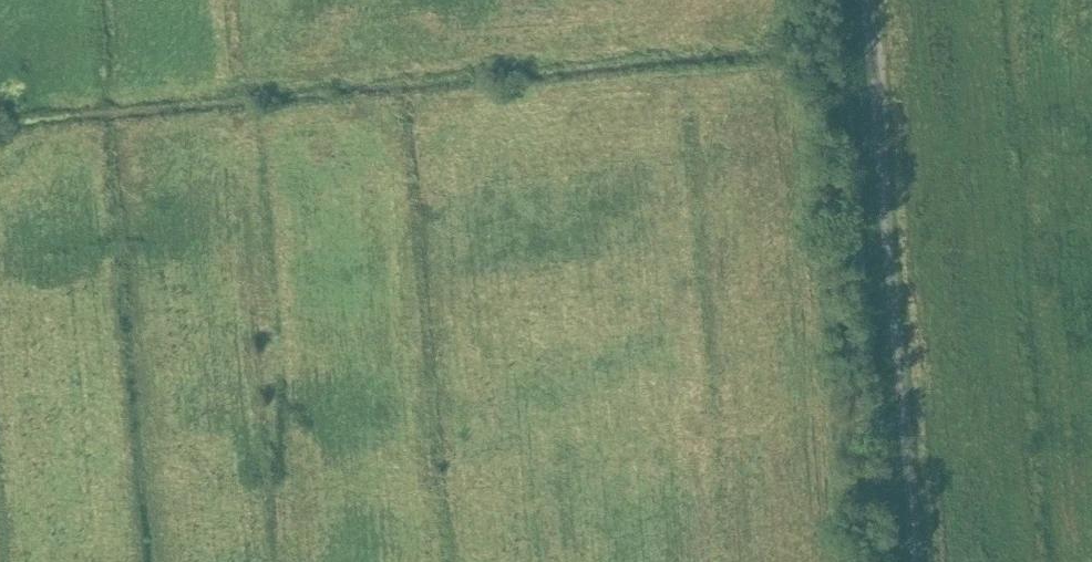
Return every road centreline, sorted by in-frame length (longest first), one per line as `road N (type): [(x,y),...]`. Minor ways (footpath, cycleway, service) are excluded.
road 1 (track): [(918,561),(868,0)]

